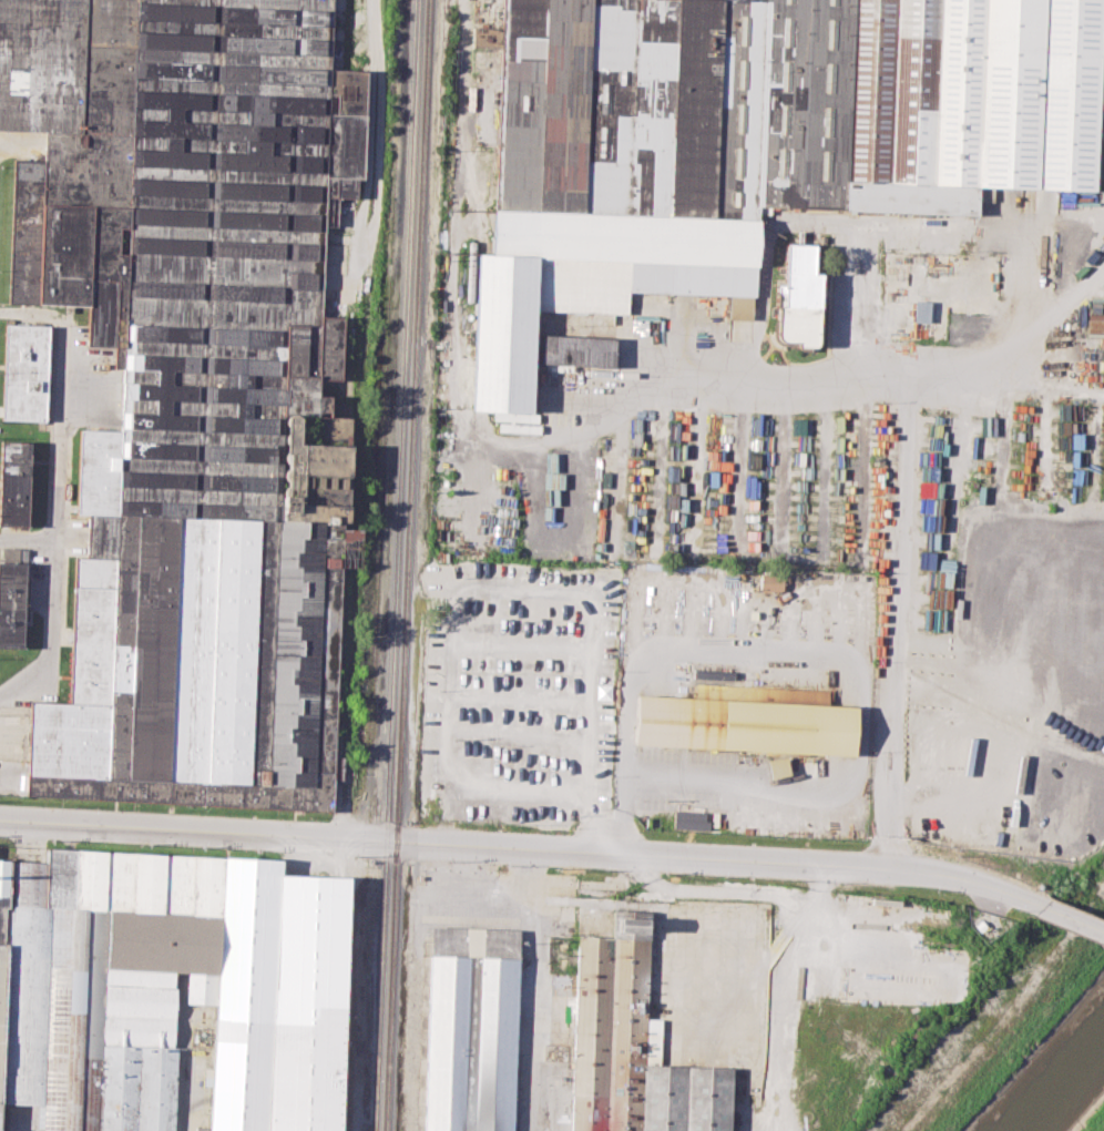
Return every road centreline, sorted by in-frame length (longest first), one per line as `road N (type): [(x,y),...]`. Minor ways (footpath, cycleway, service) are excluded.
road 1 (tertiary): [(0,823),(936,870),(1044,908)]

